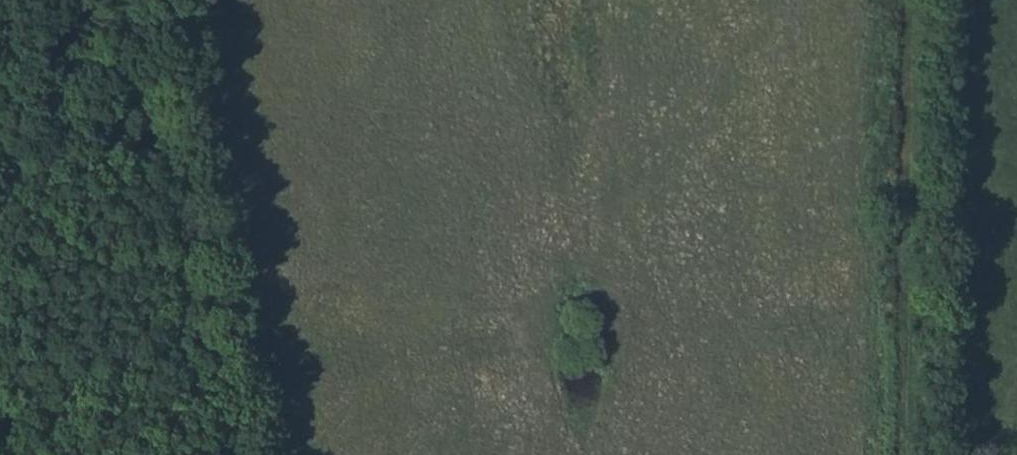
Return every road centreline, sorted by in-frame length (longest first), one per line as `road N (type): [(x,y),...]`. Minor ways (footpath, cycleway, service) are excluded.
road 1 (track): [(901,454),(902,0)]

